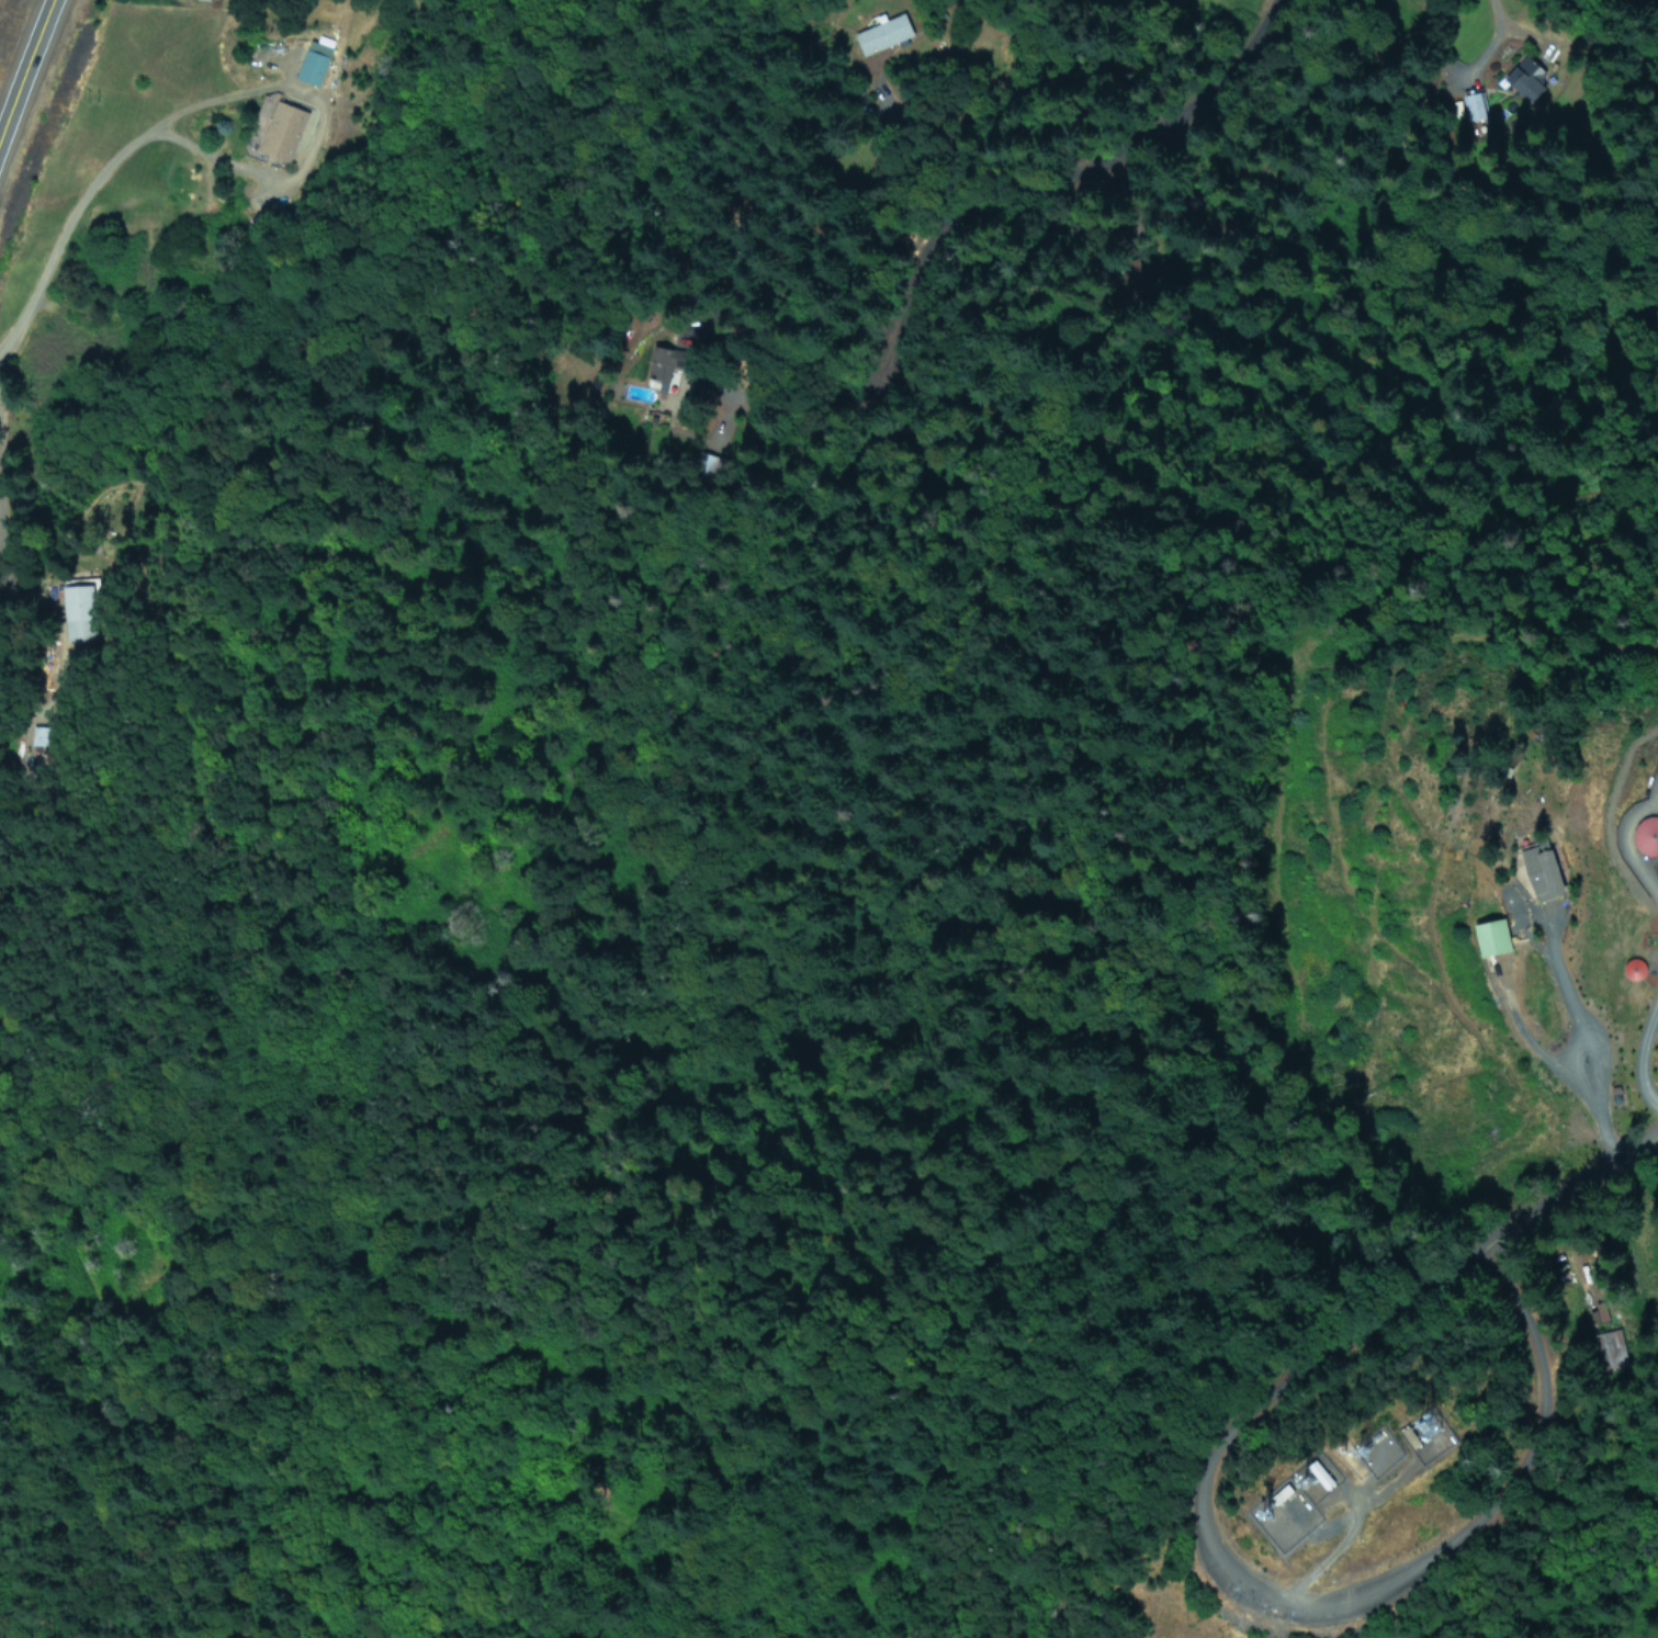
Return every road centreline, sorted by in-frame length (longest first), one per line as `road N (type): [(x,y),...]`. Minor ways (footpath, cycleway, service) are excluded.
road 1 (residential): [(1516,1292),(1479,1254),(1354,1323),(1242,1425),(1214,1464),(1203,1521),(1217,1563),(1240,1586),(1268,1599),(1330,1605),(1440,1555),(1495,1515),(1539,1447),(1548,1390),(1546,1346),(1516,1292)]
road 2 (residential): [(1078,0),(1062,35),(986,136),(747,284),(686,335)]
road 3 (residential): [(1657,1129),(1479,1254)]
road 4 (secondary): [(45,0),(0,116)]

